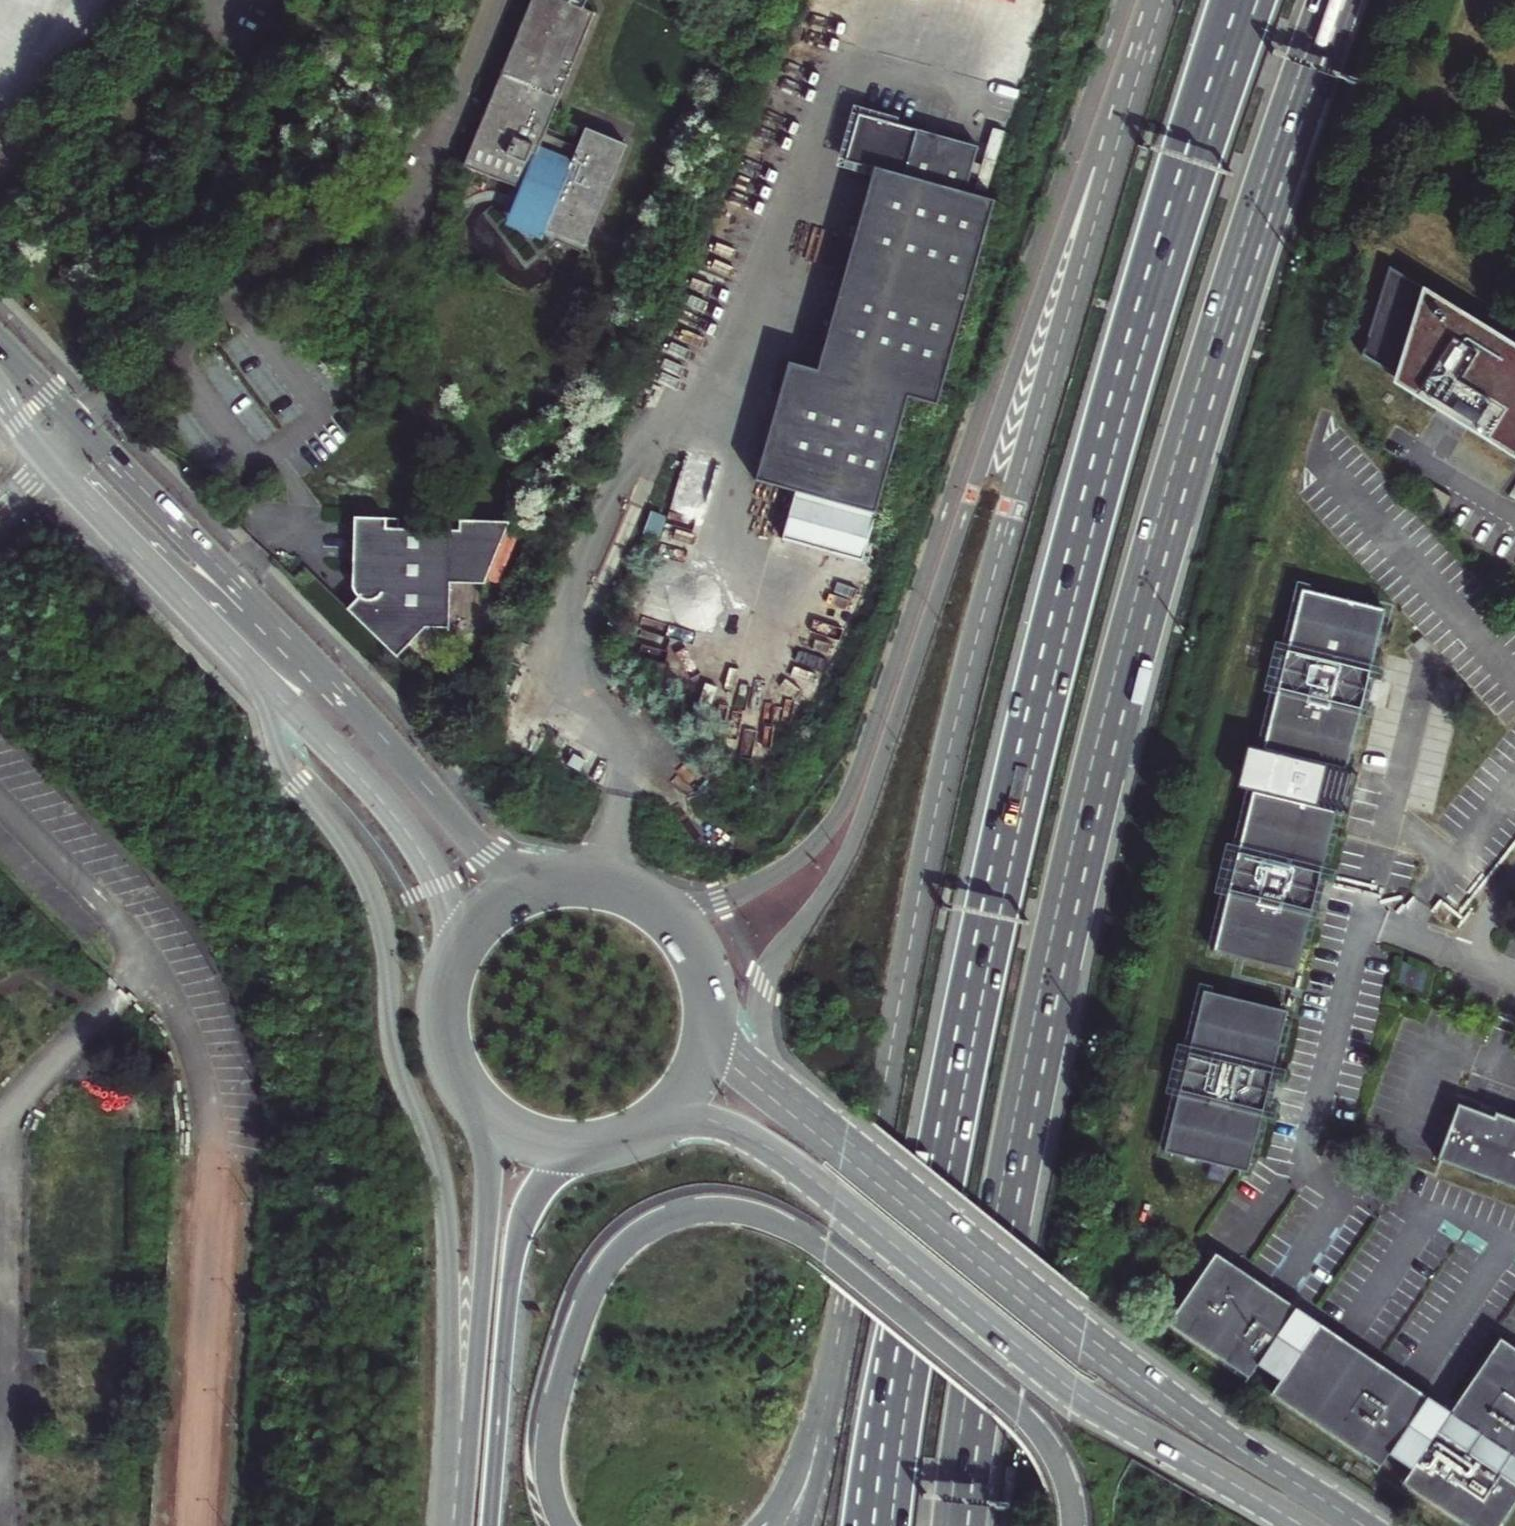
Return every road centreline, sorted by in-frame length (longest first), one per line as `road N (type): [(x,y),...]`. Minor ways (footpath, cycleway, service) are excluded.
road 1 (trunk): [(1251,0),(1178,202),(1028,748),(931,1199),(881,1525)]
road 2 (trunk): [(841,1328),(954,724),(1162,0)]
road 3 (trunk): [(992,1288),(1110,731),(1200,414),(1336,0)]
road 4 (unclassified): [(598,884),(620,769),(573,683),(569,659),(594,559),(651,449),(726,363),(786,234),(845,53),(981,80)]
road 5 (trunk): [(1074,1525),(1056,1459),(1018,1413),(826,1252),(788,1229),(726,1212),(667,1220),(607,1269),(551,1434),(552,1494),(565,1525)]
road 6 (trunk): [(265,685),(285,769),(349,851),(376,905),(400,1069),(442,1168),(449,1525)]
road 7 (secondary): [(1362,1525),(1083,1342),(732,1054),(713,1007)]
road 8 (secondary): [(580,882),(516,871),(474,842),(374,727),(0,345)]
road 9 (secondary): [(650,1130),(730,1129),(772,1151),(1074,1391),(1301,1525)]
road 10 (trunk): [(460,1080),(484,1143),(488,1206),(458,1525)]
road 11 (trunk): [(491,1525),(519,1235),(554,1172),(599,1149)]
road 12 (secondary): [(0,398),(51,464),(265,685)]
road 13 (track): [(217,1159),(196,1525)]
road 14 (secondary): [(265,685),(411,838),(440,890),(459,955)]
road 15 (trunk): [(960,1525),(992,1288)]
road 16 (trunk): [(766,1525),(805,1454),(841,1328)]
road 17 (trunk): [(804,1525),(841,1328)]
road 18 (secondary): [(713,1007),(698,955),(678,926),(634,894),(598,884)]
road 19 (secondary): [(460,1080),(511,1132),(563,1149),(599,1149)]
road 20 (unclassified): [(1514,980),(1364,927)]
road 21 (secondary): [(580,882),(509,902),(459,955)]
road 22 (secondary): [(650,1130),(698,1077),(713,1007)]
road 23 (secondary): [(459,955),(445,1027),(460,1080)]

